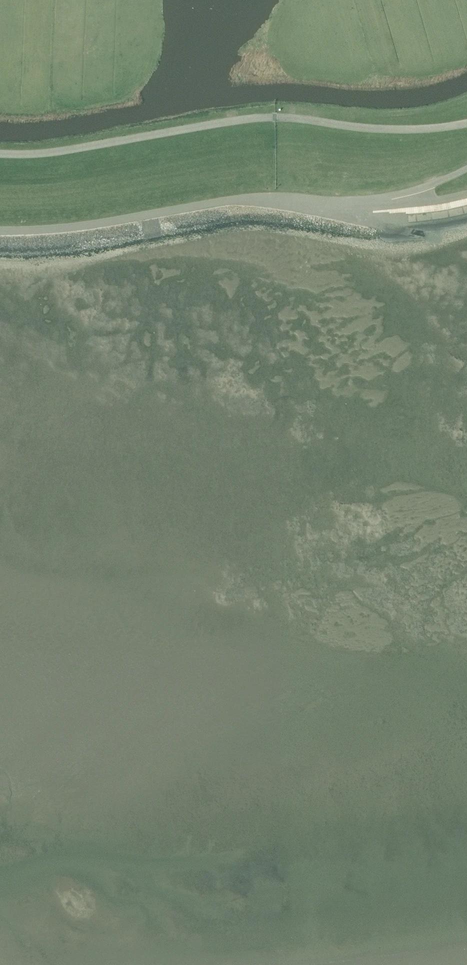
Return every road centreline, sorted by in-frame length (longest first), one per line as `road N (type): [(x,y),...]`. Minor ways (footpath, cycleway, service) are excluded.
road 1 (unclassified): [(466,127),(405,133),(272,120),(0,157)]
road 2 (unclassified): [(0,230),(270,195),(382,213)]

